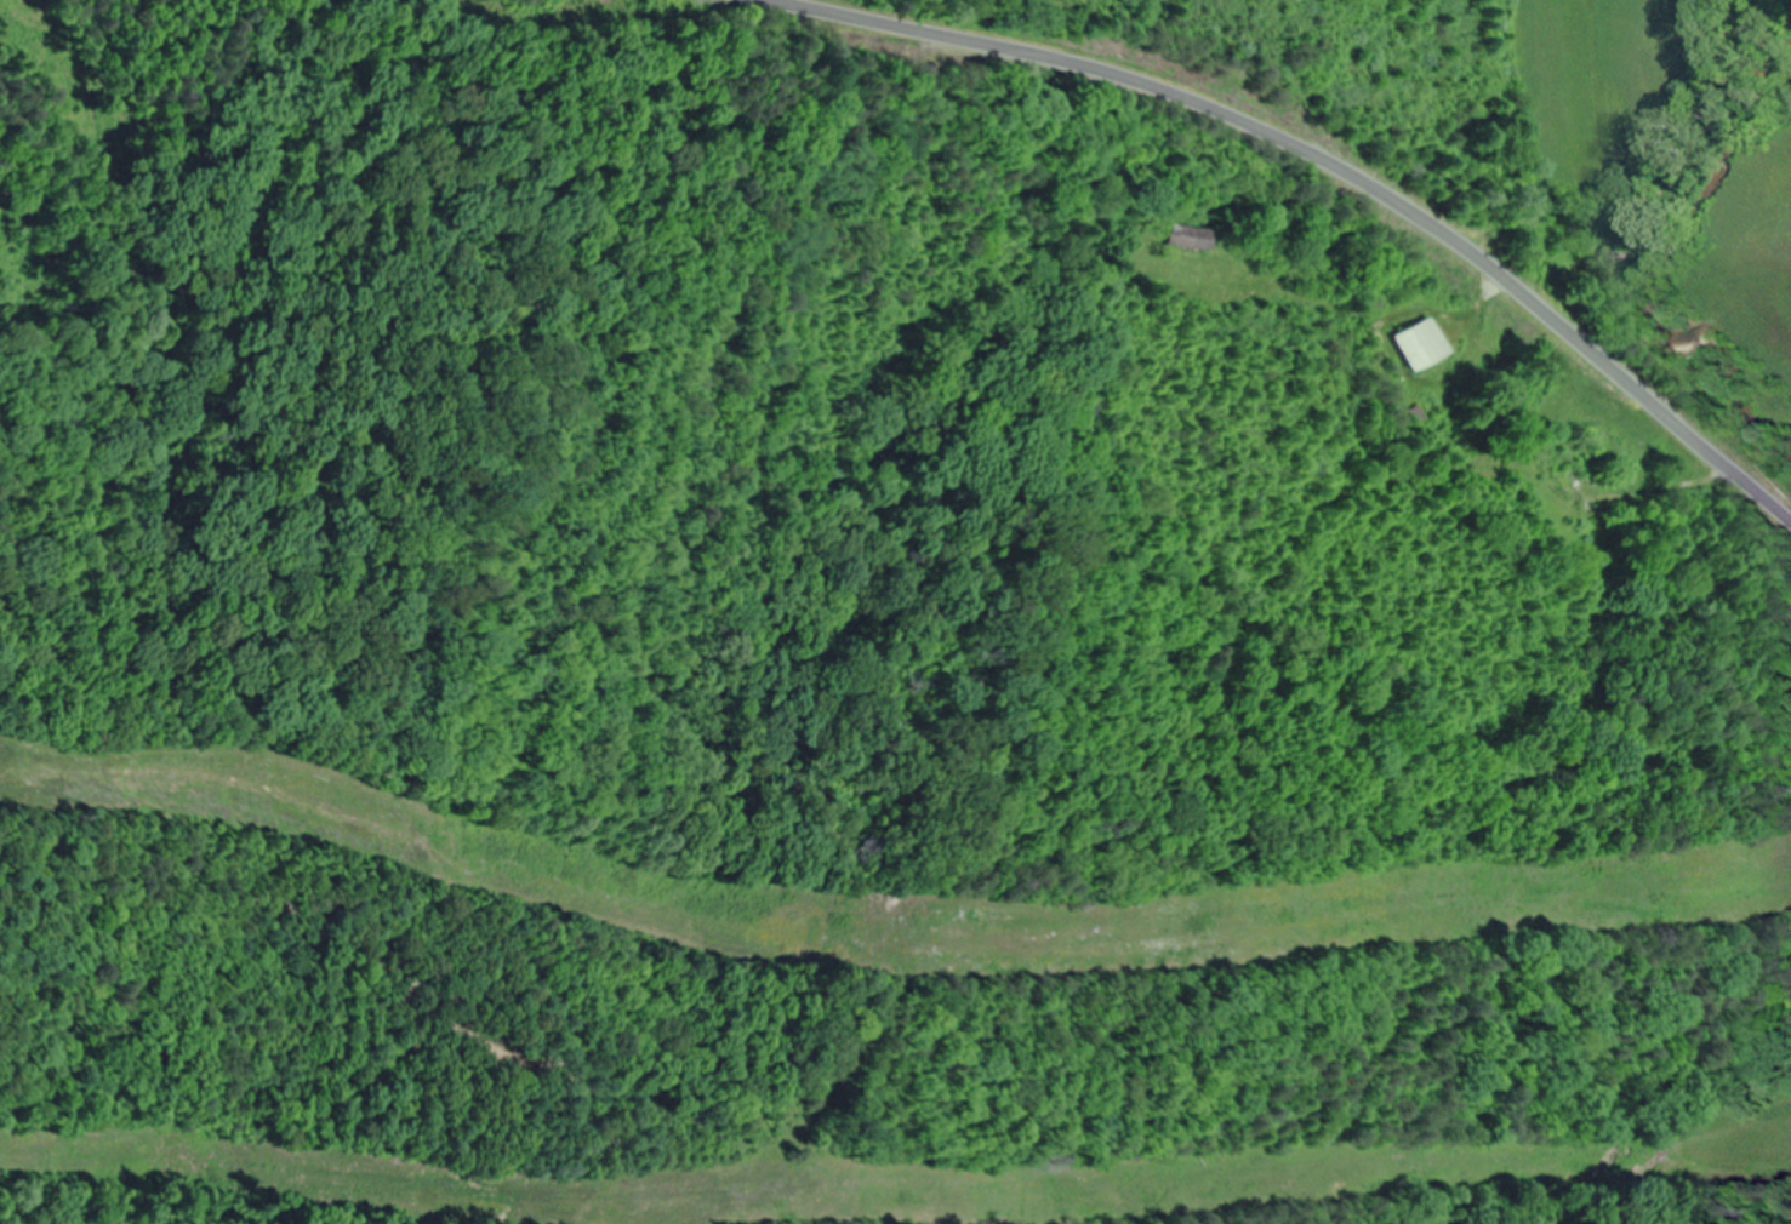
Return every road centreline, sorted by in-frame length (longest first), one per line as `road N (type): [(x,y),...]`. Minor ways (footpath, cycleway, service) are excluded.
road 1 (residential): [(1790,521),(1490,269),(1362,181),(1141,84),(775,0)]

